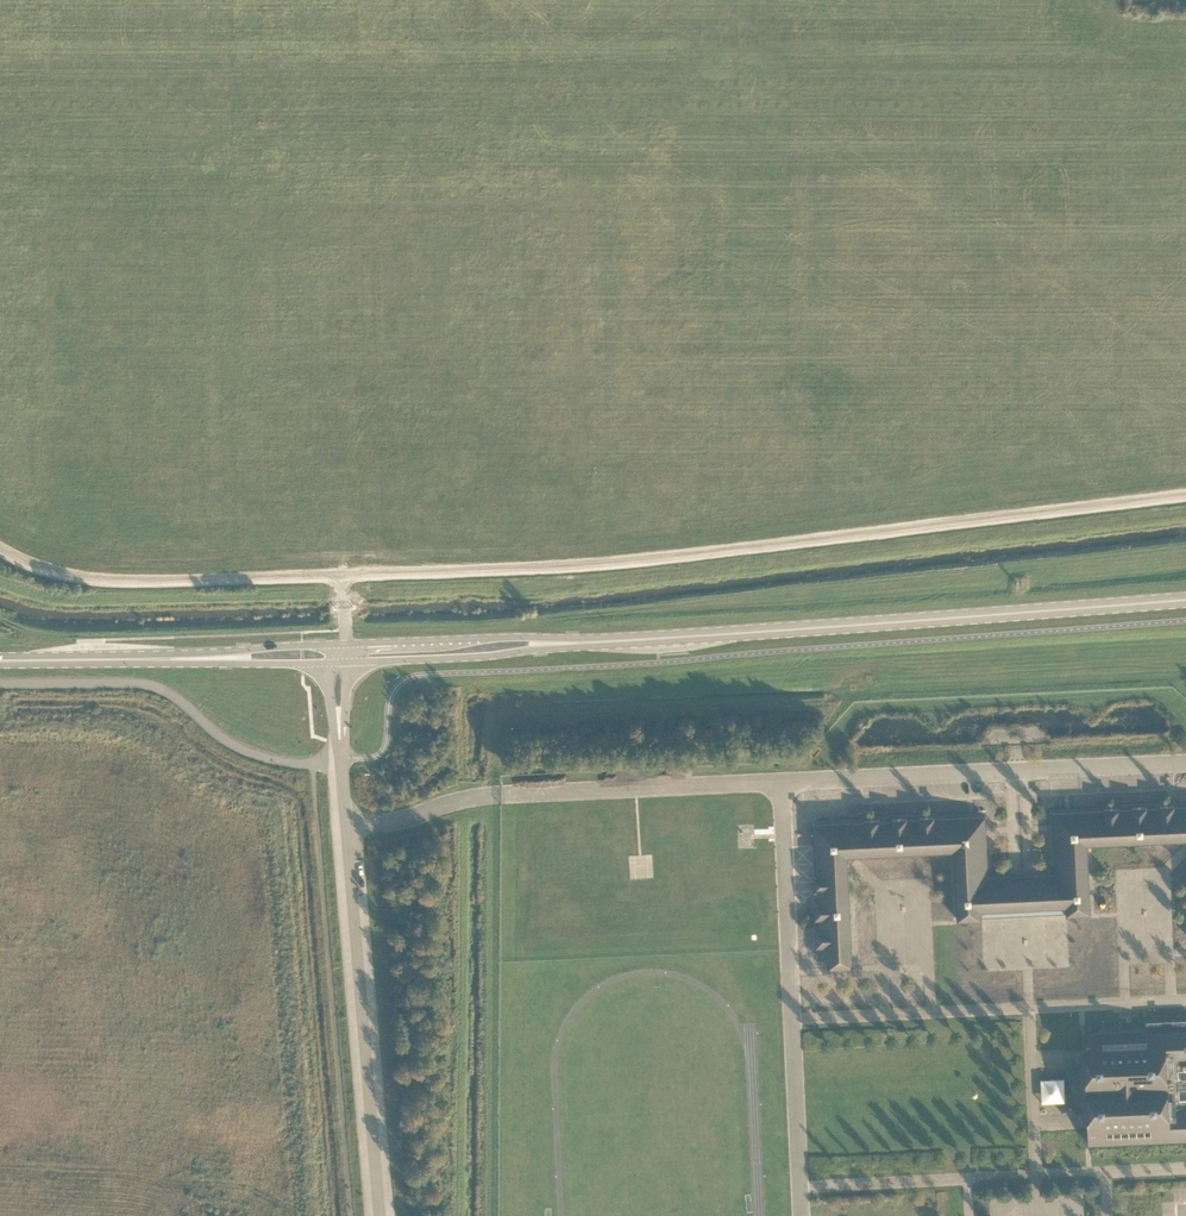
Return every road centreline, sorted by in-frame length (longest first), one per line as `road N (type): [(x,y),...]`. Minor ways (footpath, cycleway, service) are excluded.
road 1 (primary): [(340,653),(1185,598)]
road 2 (track): [(343,574),(587,563),(1185,494)]
road 3 (unclassified): [(379,1215),(340,759)]
road 4 (track): [(0,547),(63,573),(108,580),(343,574)]
road 5 (primary): [(340,653),(0,659)]
road 6 (unclassified): [(0,681),(137,680),(173,693),(250,752),(312,761)]

